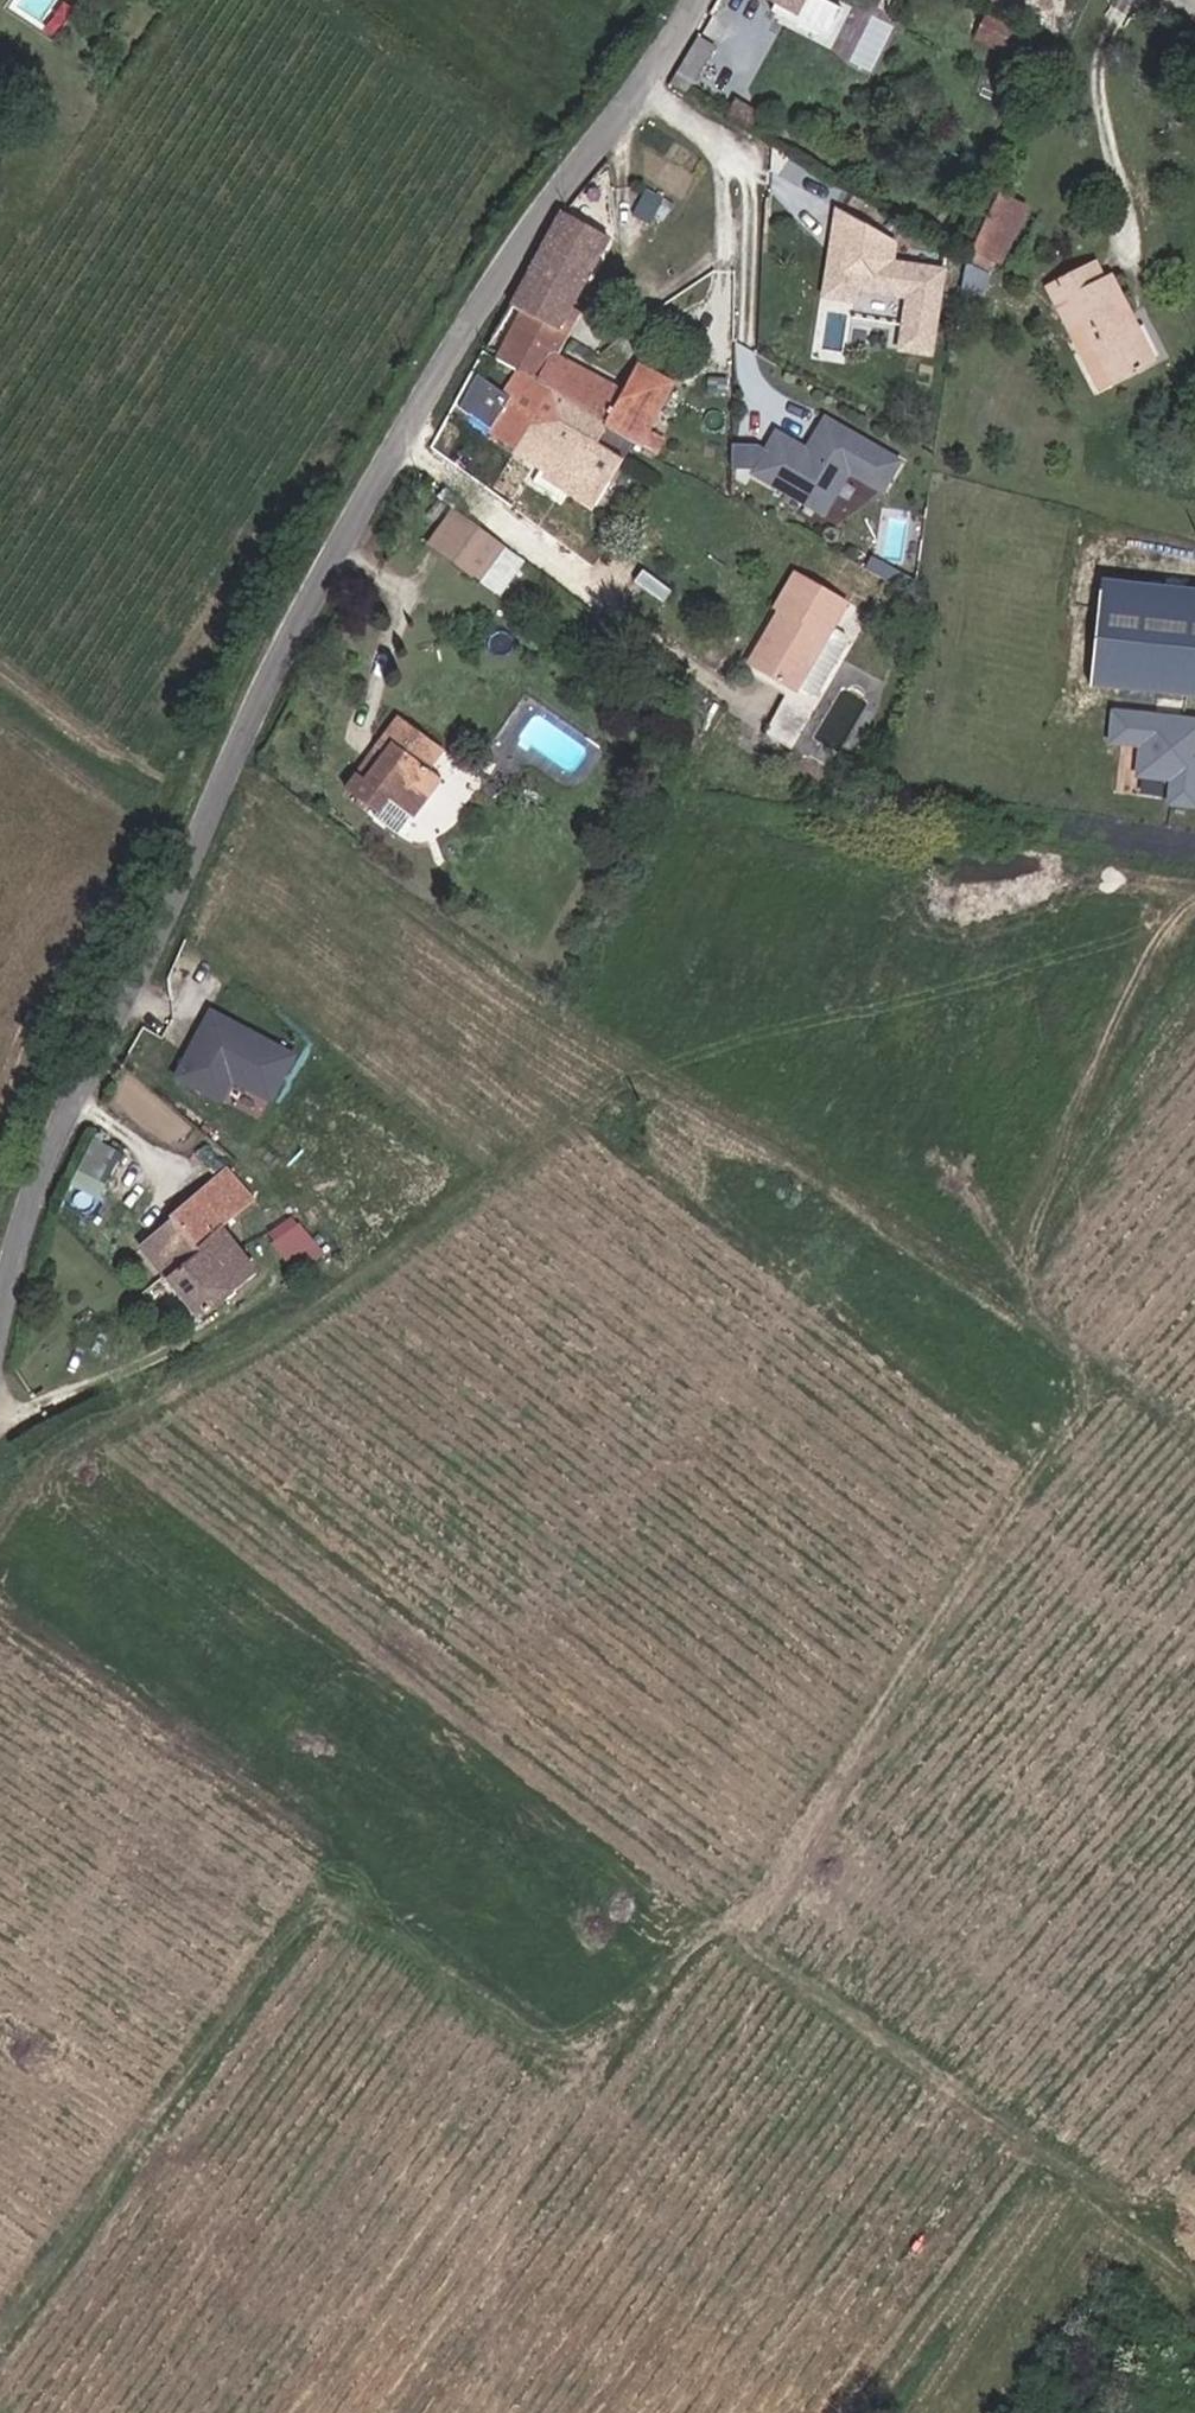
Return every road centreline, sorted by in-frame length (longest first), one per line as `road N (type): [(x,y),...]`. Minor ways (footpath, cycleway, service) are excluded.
road 1 (tertiary): [(0,1361),(43,1188),(318,582),(541,216),(632,102),(698,0)]

